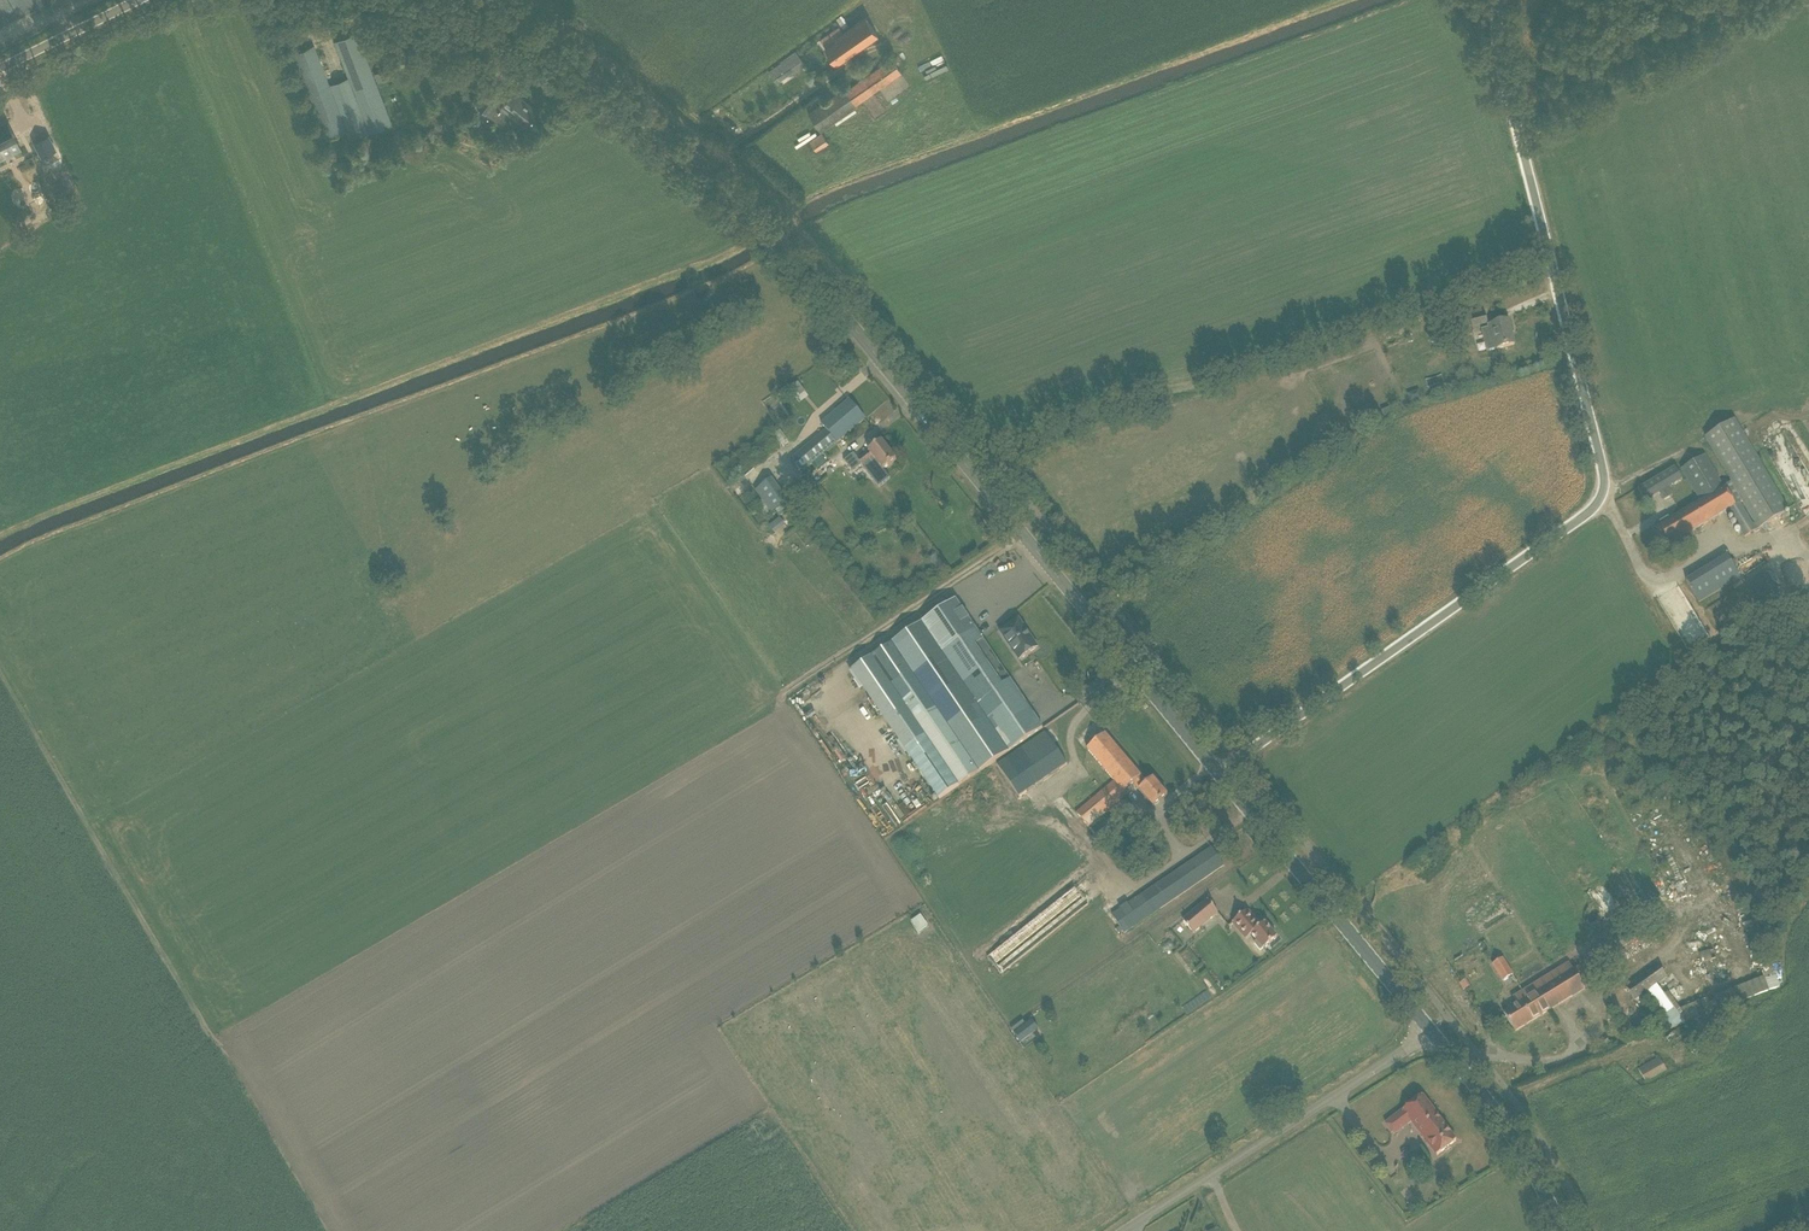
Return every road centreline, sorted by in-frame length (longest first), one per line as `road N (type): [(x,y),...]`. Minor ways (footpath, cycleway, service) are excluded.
road 1 (secondary): [(1215,772),(798,254),(730,185),(486,0)]
road 2 (unclassified): [(1215,772),(1586,514),(1601,491),(1494,49),(1493,0)]
road 3 (unclassified): [(1429,1030),(1119,1230)]
road 4 (secondary): [(1429,1030),(1215,772)]
road 5 (secondary): [(1561,1230),(1527,1160),(1429,1030)]
road 6 (unclassified): [(0,69),(140,0)]

